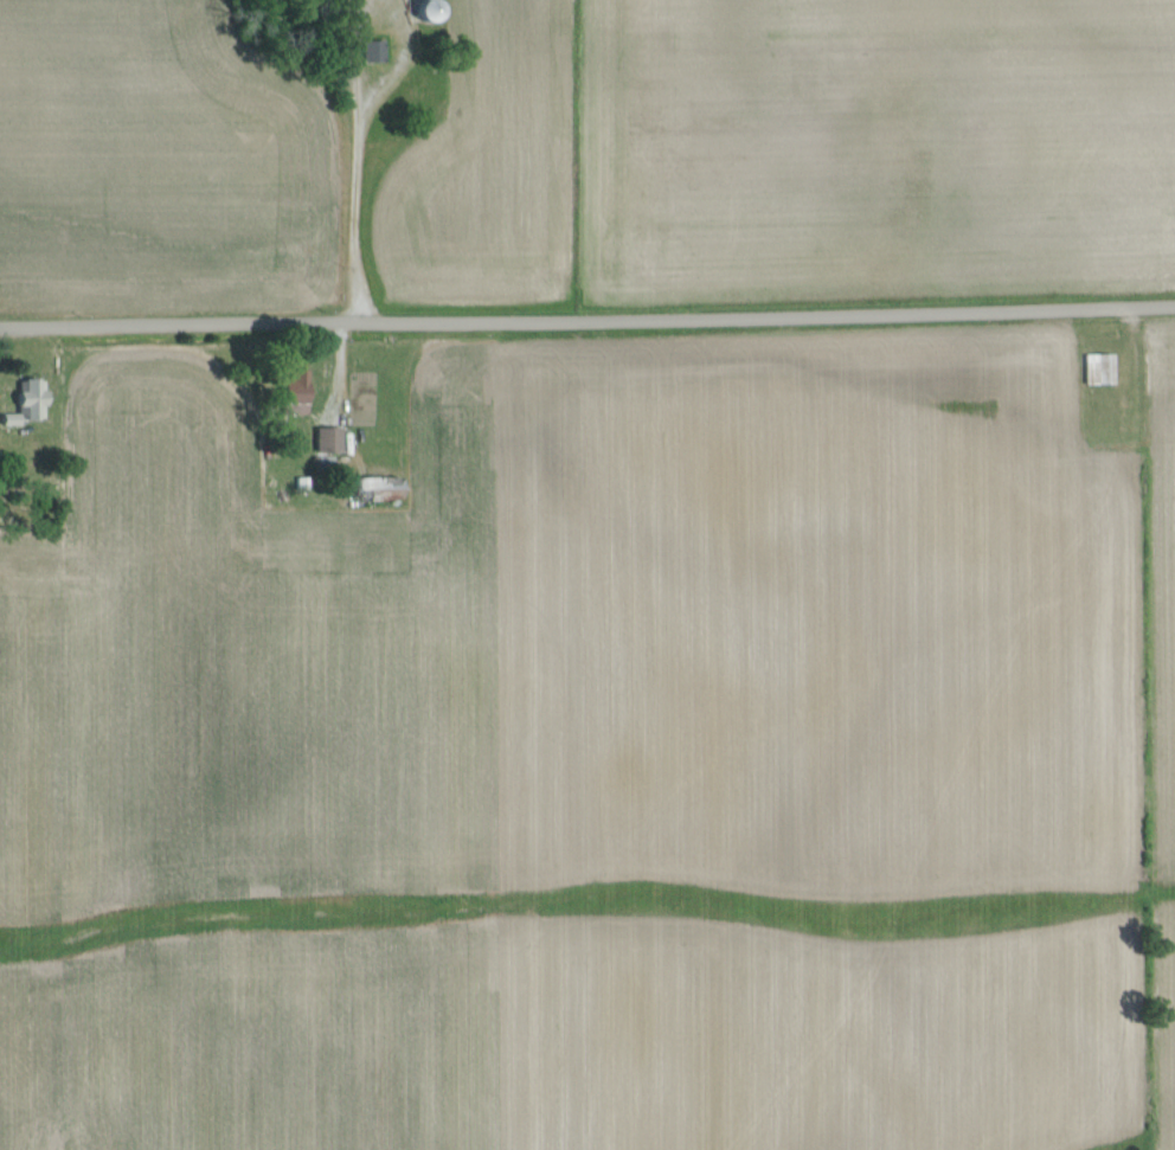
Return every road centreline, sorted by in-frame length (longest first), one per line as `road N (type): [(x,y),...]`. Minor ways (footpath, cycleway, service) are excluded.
road 1 (residential): [(0,321),(643,317),(1174,302)]

